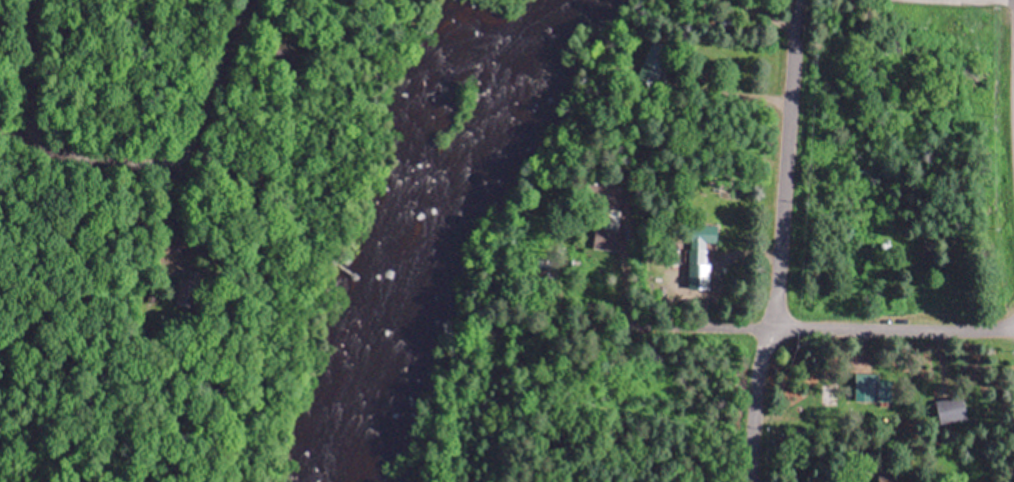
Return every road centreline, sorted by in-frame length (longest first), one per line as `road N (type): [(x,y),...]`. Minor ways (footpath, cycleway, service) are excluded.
road 1 (residential): [(559,319),(559,238),(596,136),(778,150)]
road 2 (residential): [(789,0),(764,324)]
road 3 (residential): [(31,142),(101,161),(173,162),(190,148),(245,0)]
road 4 (residential): [(764,324),(1013,325)]
road 5 (residential): [(764,324),(559,319)]
road 6 (residential): [(742,481),(750,361),(764,324)]
road 7 (residential): [(24,0),(13,122),(31,142)]

